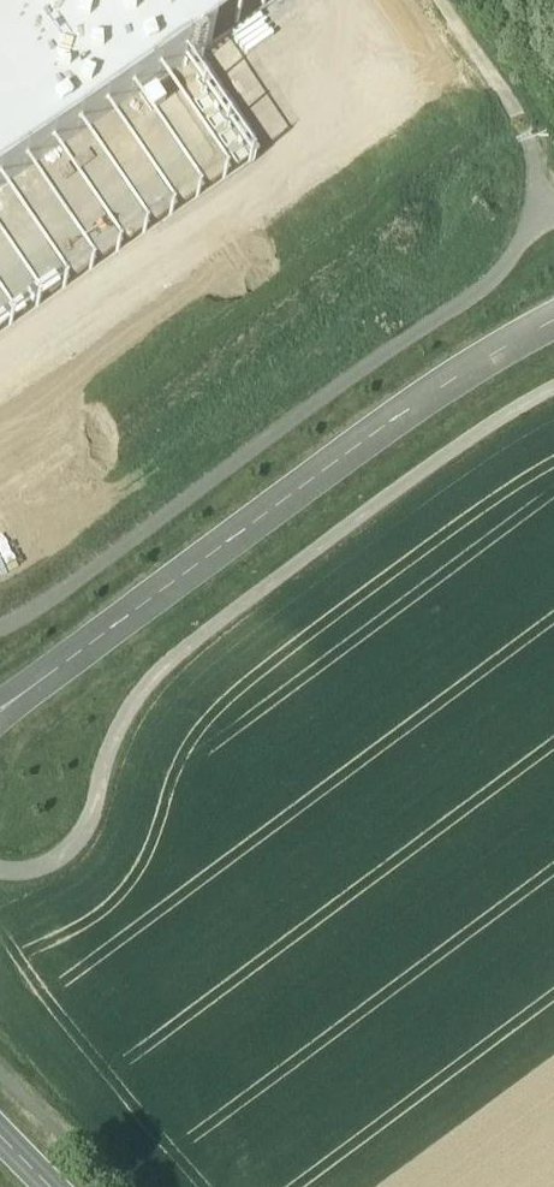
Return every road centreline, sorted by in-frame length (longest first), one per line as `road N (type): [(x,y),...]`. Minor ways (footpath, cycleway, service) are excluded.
road 1 (track): [(442,0),(519,113),(534,166),(533,208),(512,251),(472,296),(0,625)]
road 2 (track): [(553,390),(416,479),(177,656),(127,713),(85,837),(44,871),(0,875)]
road 3 (secondary): [(0,712),(342,457),(486,358),(553,324)]

